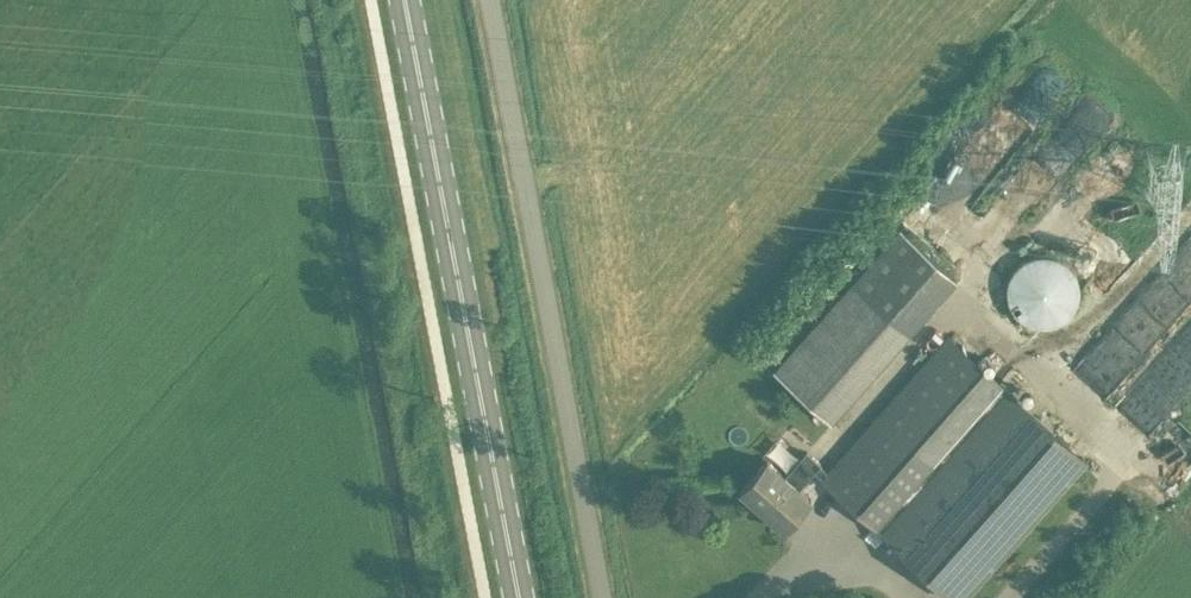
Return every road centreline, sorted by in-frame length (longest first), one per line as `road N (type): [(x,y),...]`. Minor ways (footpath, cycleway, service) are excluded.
road 1 (secondary): [(518,597),(404,0)]
road 2 (unclassified): [(601,597),(491,0)]

